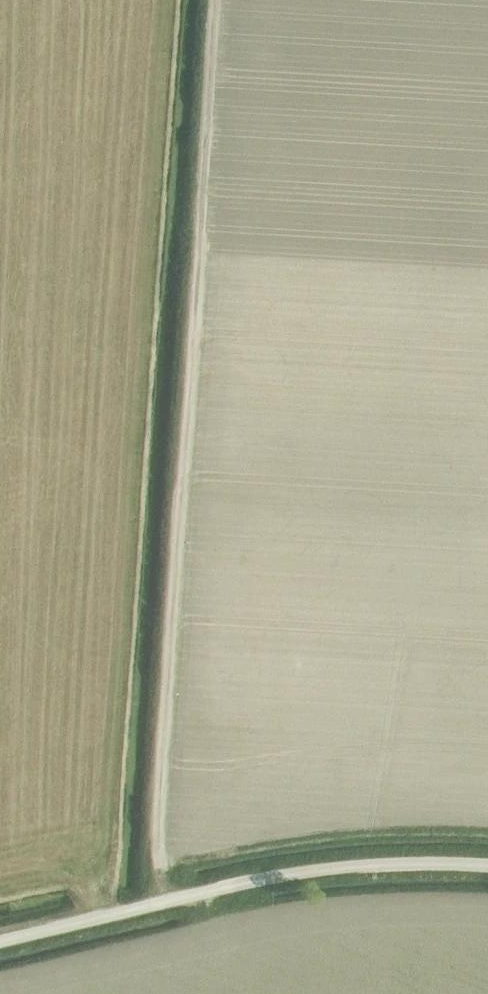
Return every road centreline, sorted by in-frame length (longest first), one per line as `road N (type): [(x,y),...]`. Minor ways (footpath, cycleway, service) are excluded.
road 1 (unclassified): [(487,866),(396,861),(258,880),(0,941)]

